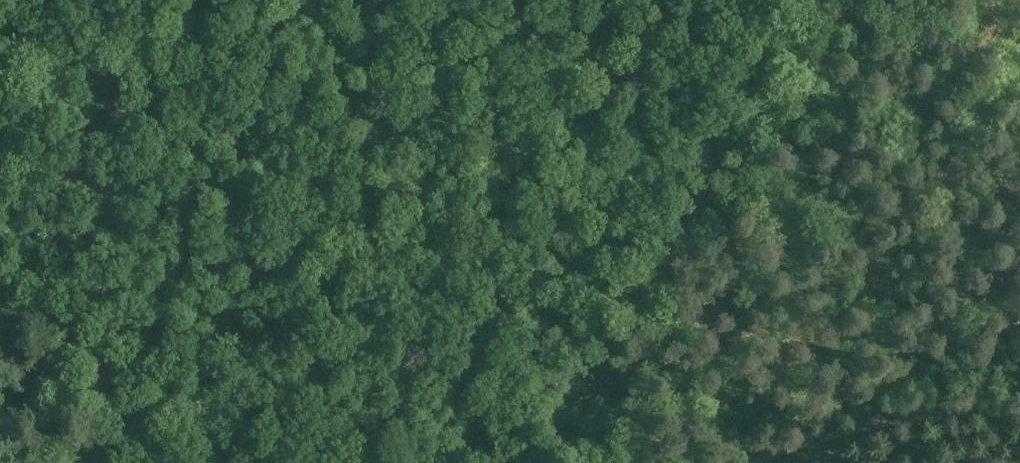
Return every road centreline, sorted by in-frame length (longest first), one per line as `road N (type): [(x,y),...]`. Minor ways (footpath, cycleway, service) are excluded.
road 1 (track): [(1019,416),(947,415),(836,433),(743,462)]

